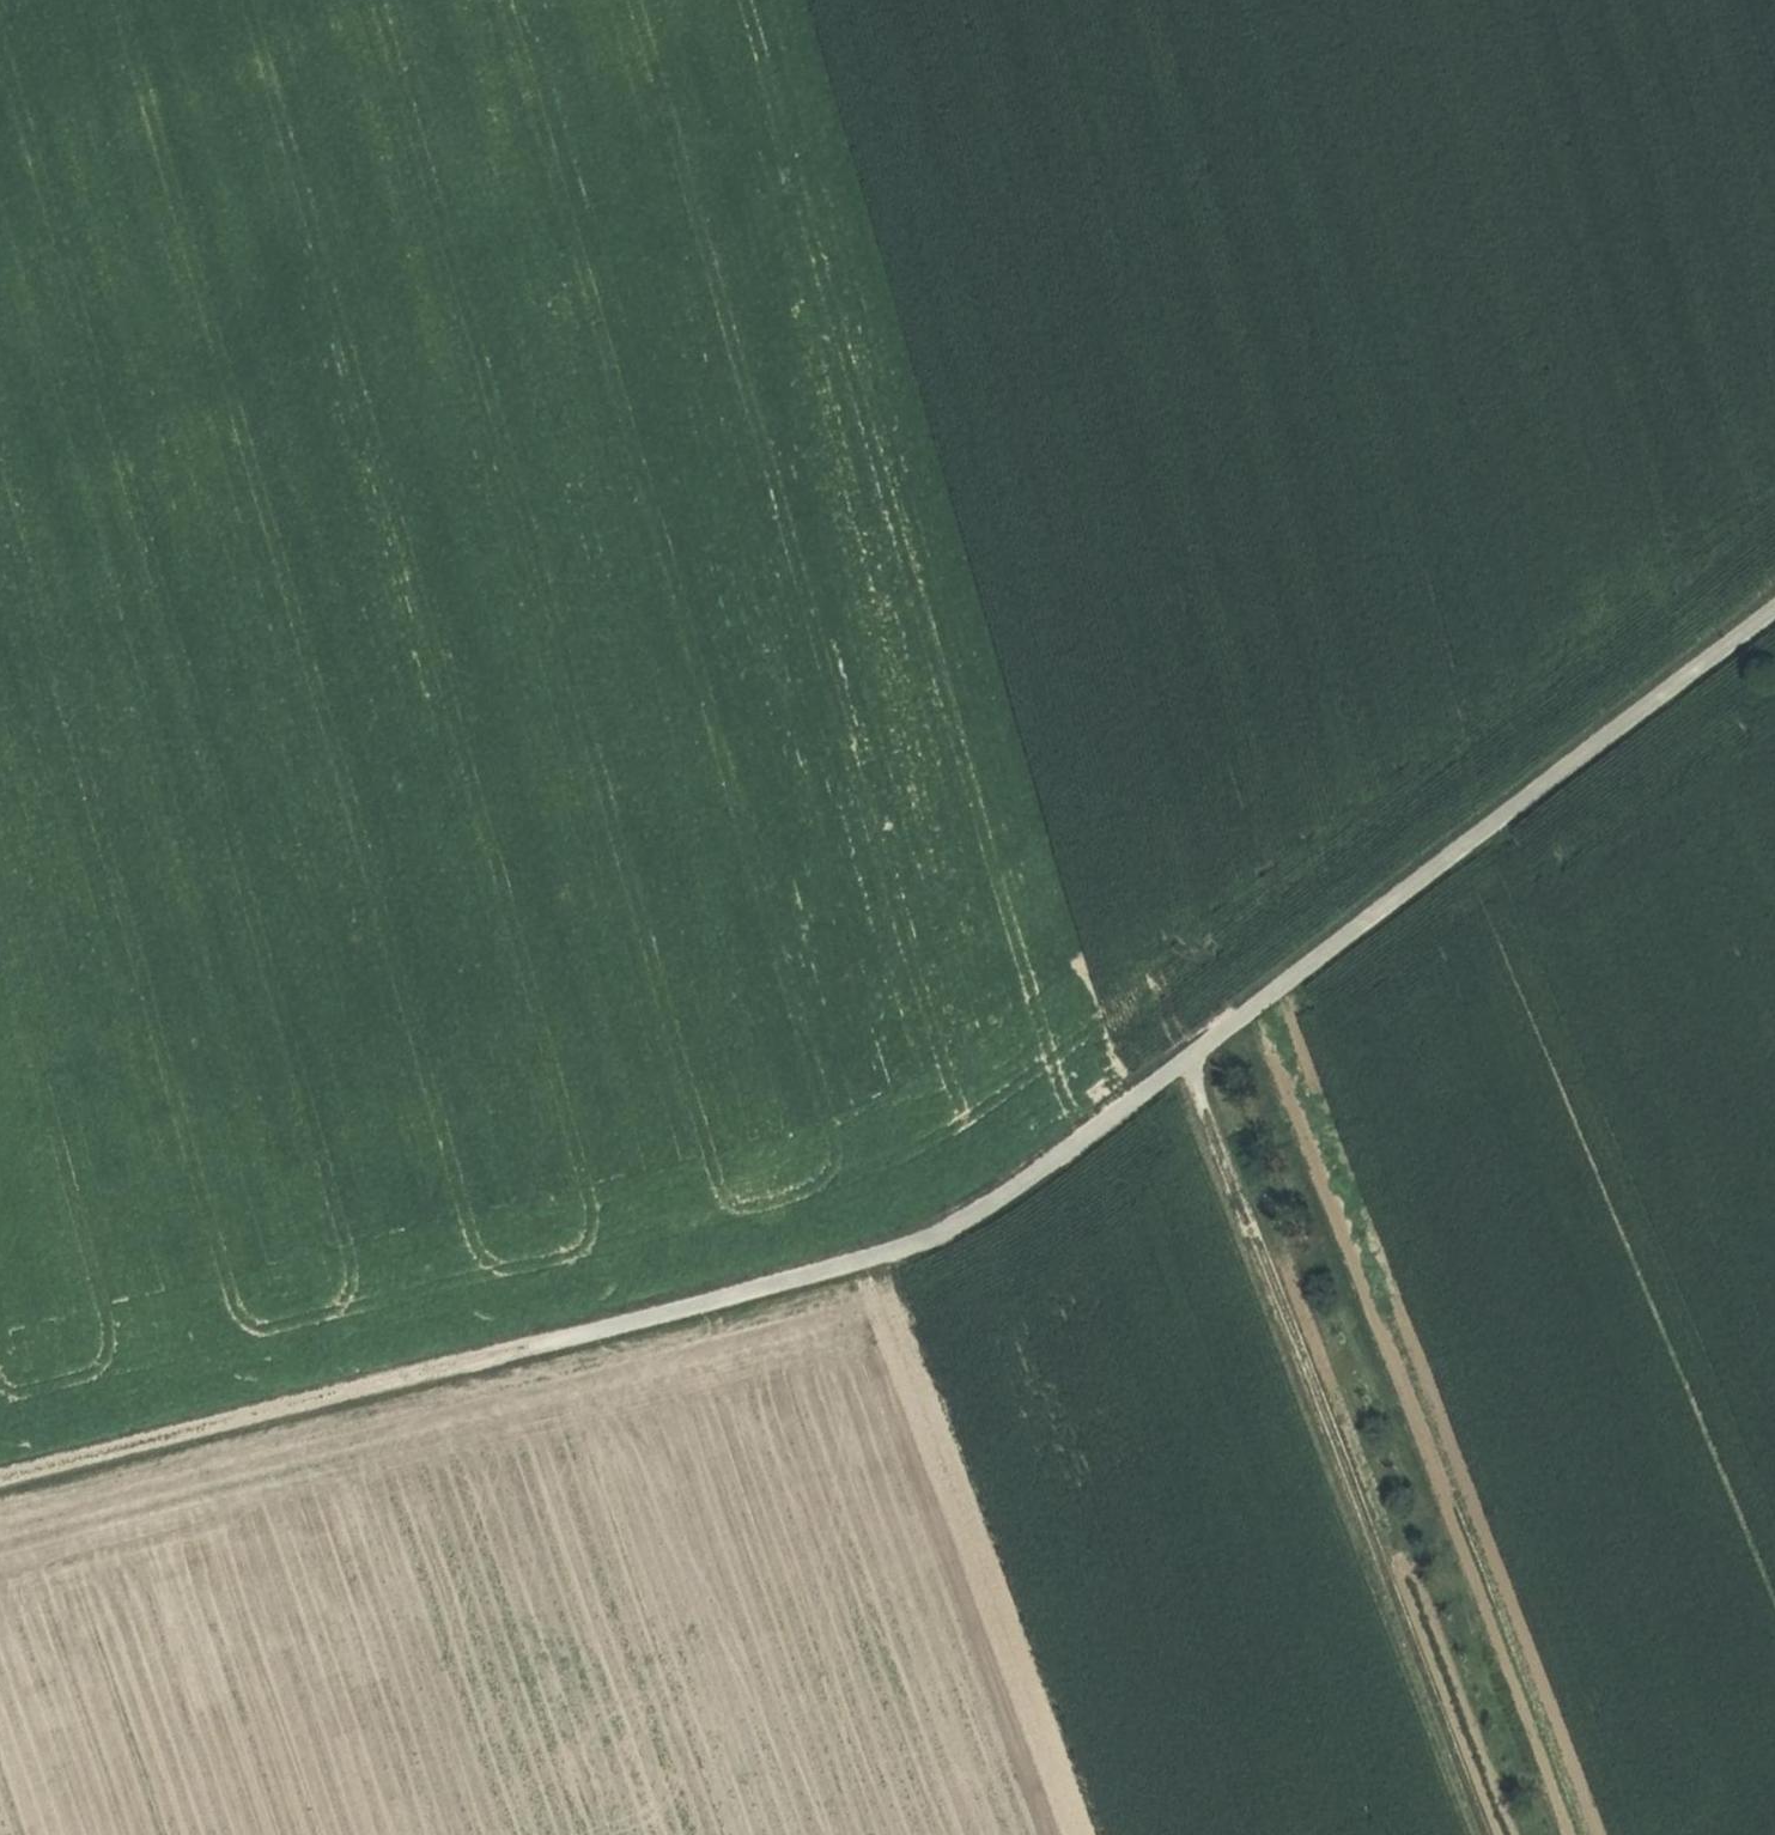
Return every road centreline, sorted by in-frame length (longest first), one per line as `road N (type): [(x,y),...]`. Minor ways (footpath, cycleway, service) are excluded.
road 1 (track): [(1774,616),(992,1204),(894,1251),(0,1479)]
road 2 (track): [(1483,1834),(1185,1059)]

